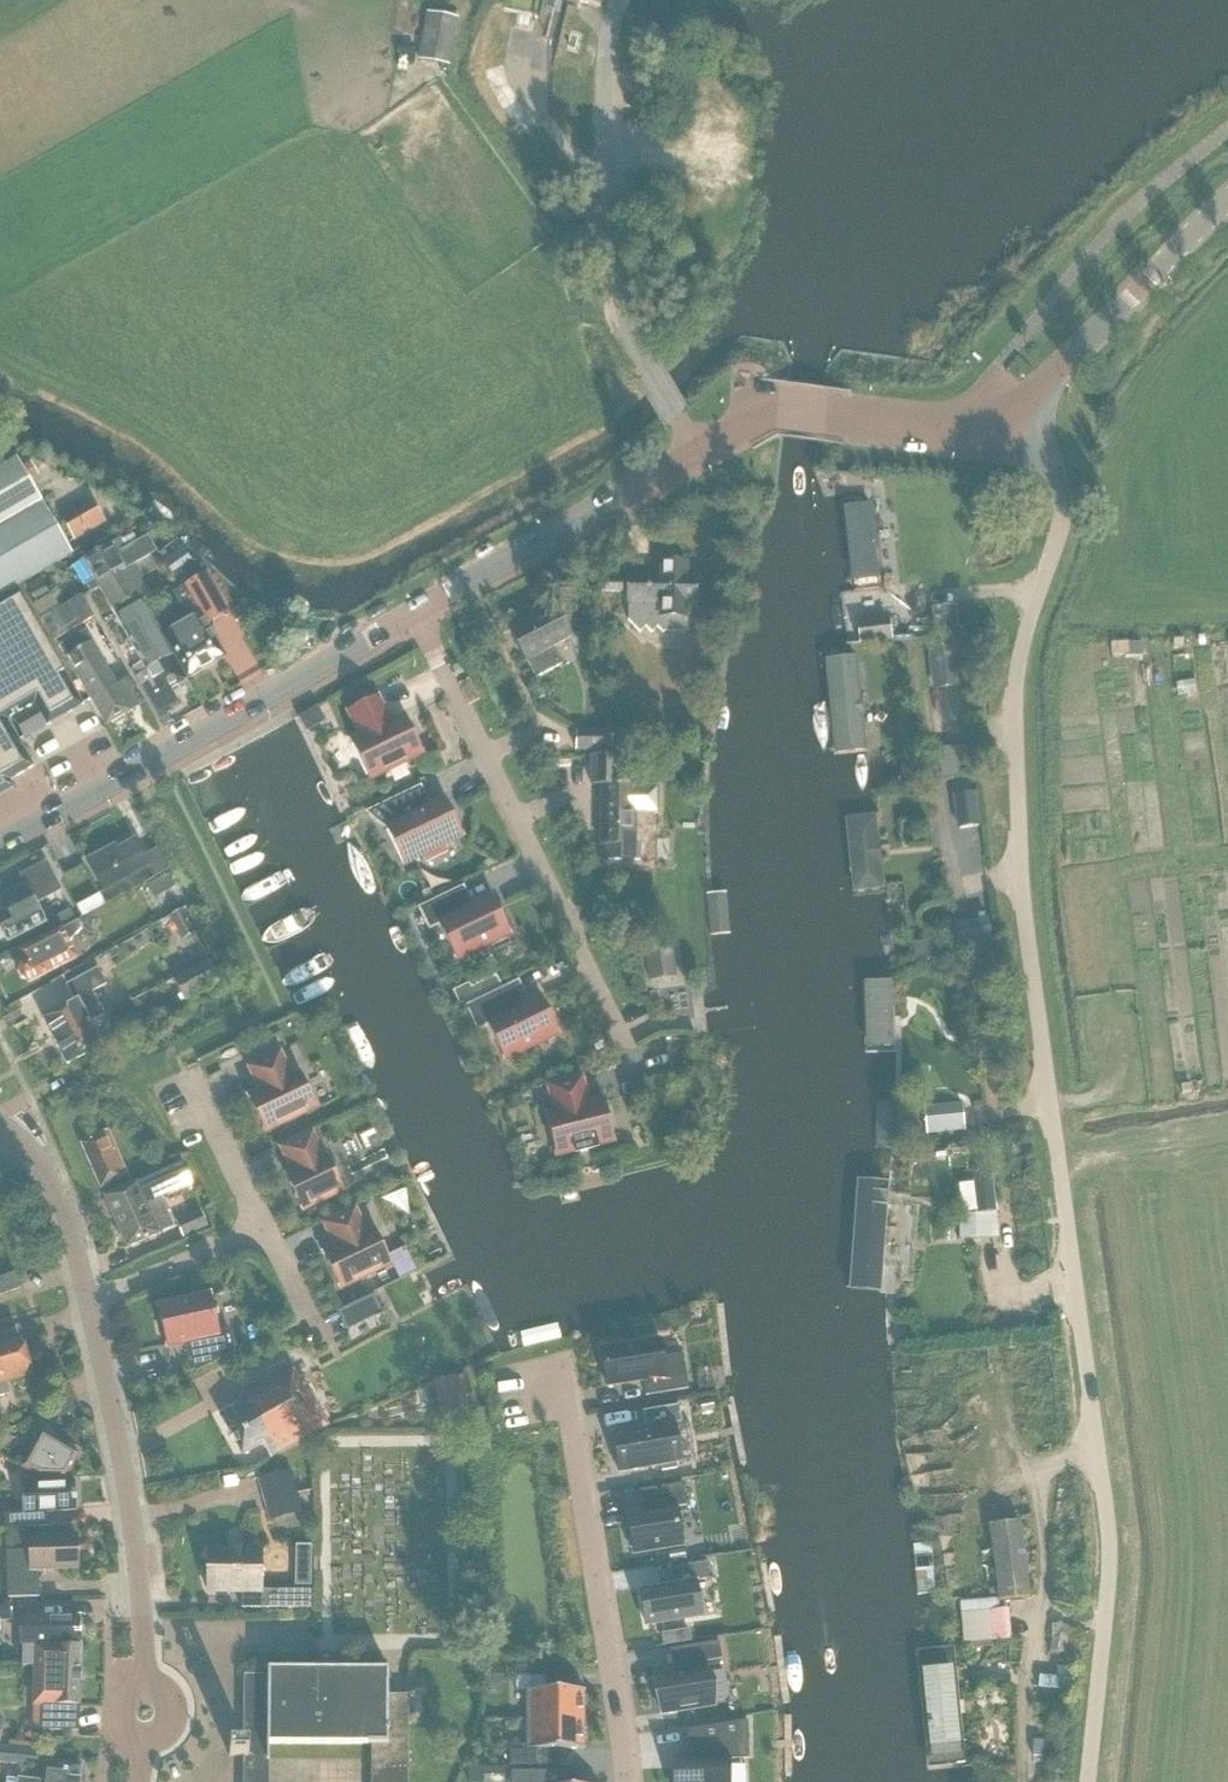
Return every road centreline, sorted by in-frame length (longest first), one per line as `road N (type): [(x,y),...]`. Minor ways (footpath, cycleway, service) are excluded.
road 1 (unclassified): [(1088,1781),(1108,1543),(1023,912),(1014,704),(1019,650),(1061,501),(1025,401)]
road 2 (secondary): [(0,843),(416,612)]
road 3 (unclassified): [(698,454),(642,363),(618,289),(603,83),(616,0)]
road 4 (residential): [(622,1037),(416,612)]
road 5 (residential): [(628,1781),(577,1440),(558,1371)]
road 6 (unclassified): [(146,1687),(140,1570),(89,1300)]
road 7 (secondary): [(698,454),(762,411),(940,430),(987,422),(1025,401)]
road 8 (secondary): [(416,612),(698,454)]
road 9 (secondary): [(1025,401),(1227,201)]
road 10 (residential): [(89,1300),(262,1231)]
road 11 (residential): [(187,1074),(262,1231)]
road 12 (unclassified): [(89,1300),(56,1194),(28,1149)]

